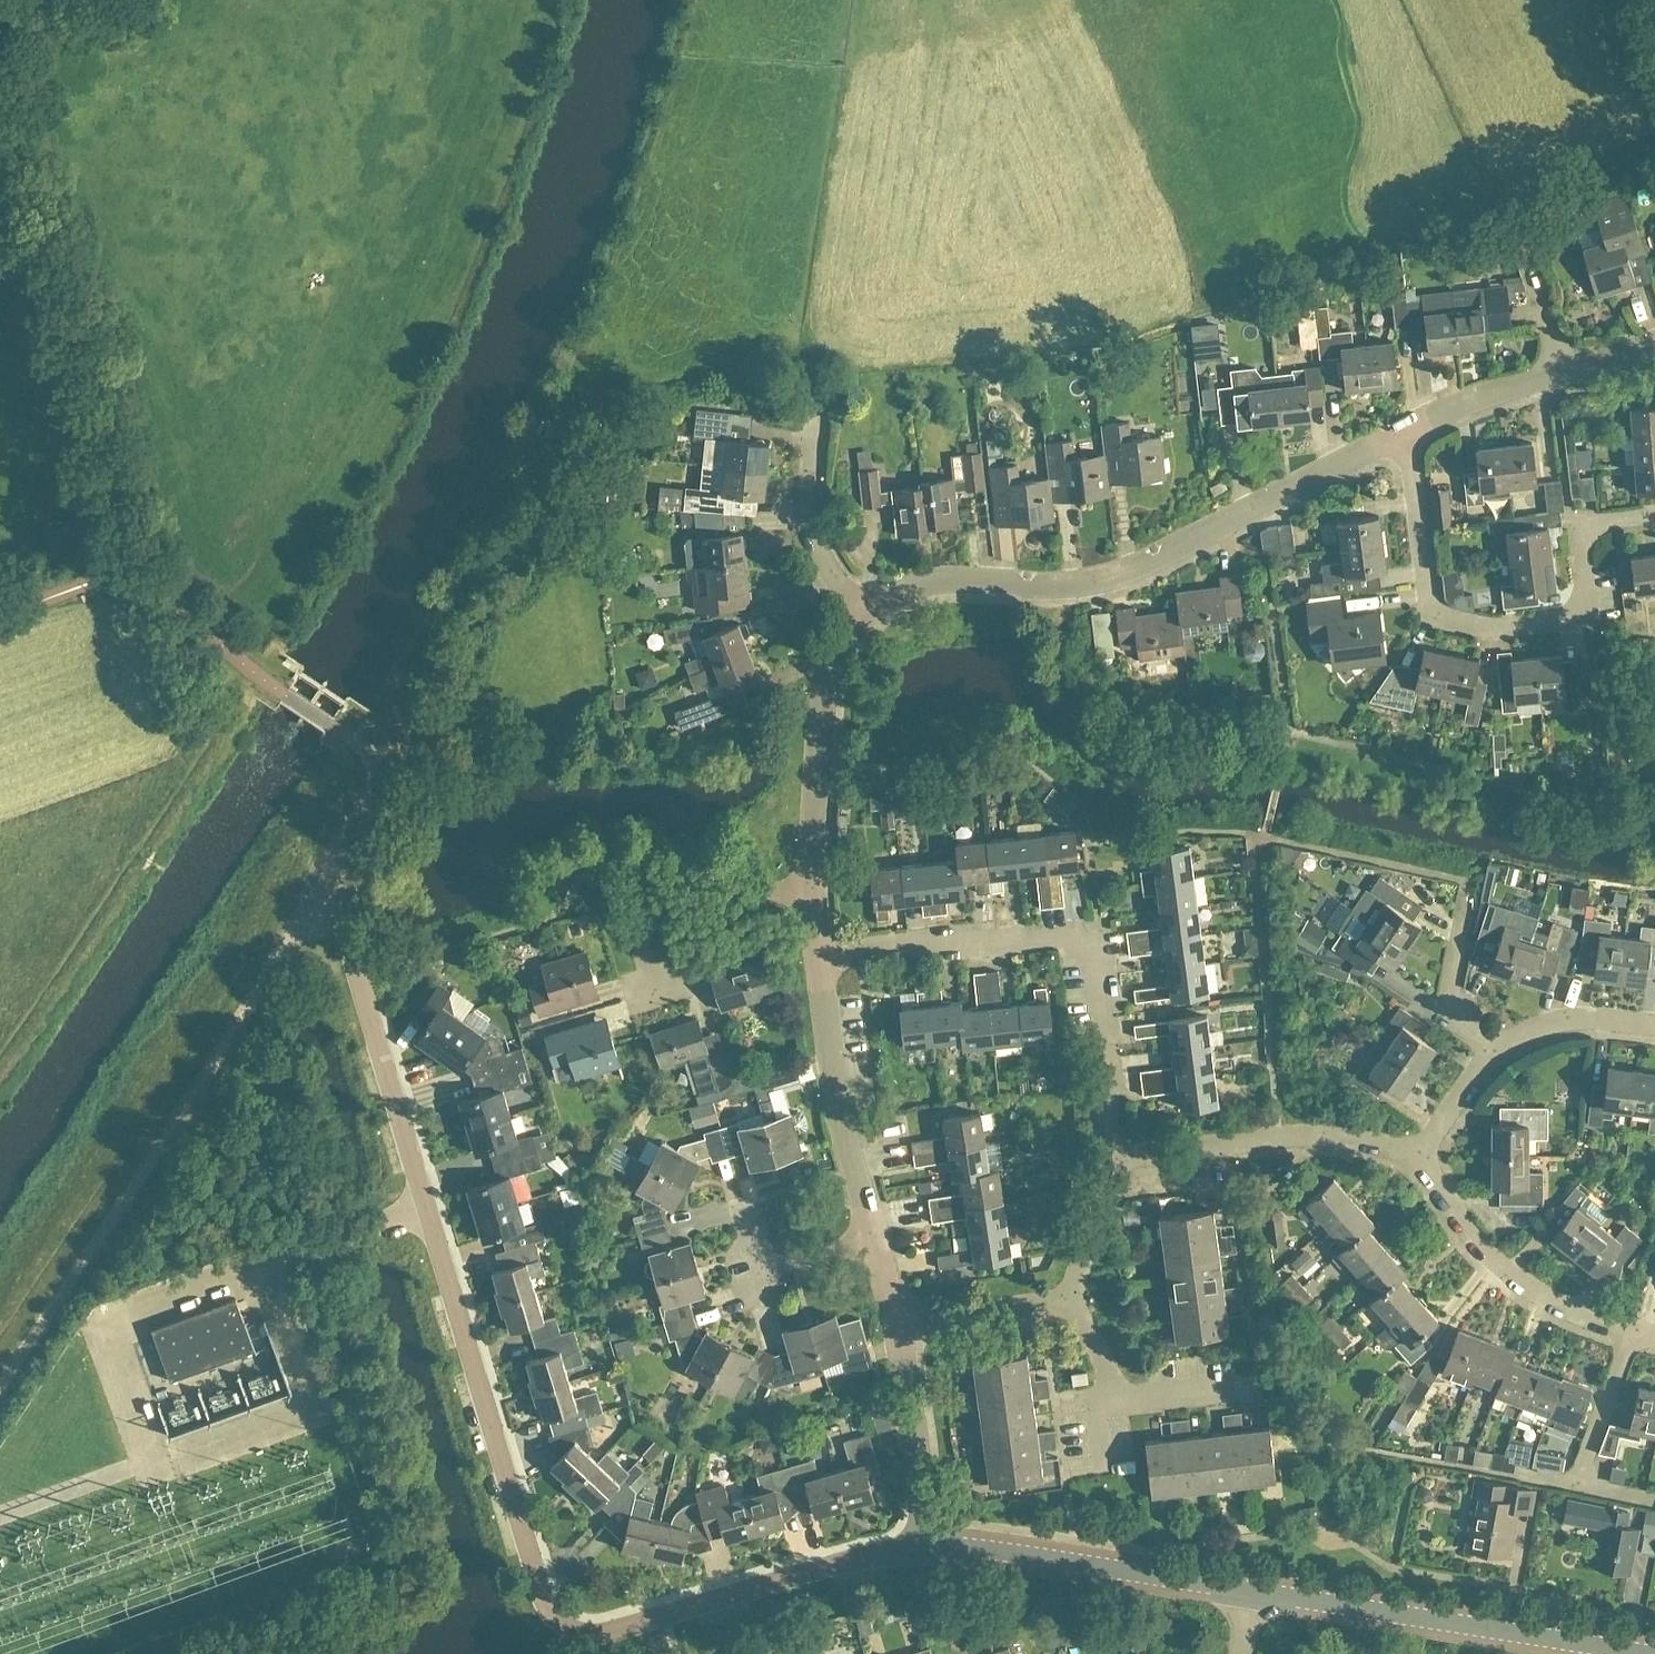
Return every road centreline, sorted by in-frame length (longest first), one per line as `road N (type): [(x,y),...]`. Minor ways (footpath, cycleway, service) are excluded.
road 1 (residential): [(927,1547),(588,1637),(547,1614),(341,923),(334,856),(379,778),(360,744),(334,728)]
road 2 (track): [(0,1387),(211,1077),(294,919),(336,896)]
road 3 (residential): [(861,615),(935,586),(1086,589),(1407,434)]
road 4 (residential): [(1118,1163),(1096,950),(1078,938),(821,953)]
road 5 (residential): [(1654,516),(1582,526),(1573,540),(1580,602),(1562,623),(1469,627),(1435,615),(1423,591),(1407,434)]
road 6 (track): [(258,676),(0,1059)]
road 7 (track): [(0,198),(123,581)]
road 8 (residential): [(1638,1653),(1257,1589)]
road 9 (residential): [(1257,1589),(1050,1556),(927,1547)]
road 10 (residential): [(1118,1163),(1316,1143),(1429,1154)]
road 11 (residential): [(877,1241),(841,1101),(821,953)]
road 12 (residential): [(688,981),(653,992),(639,940),(647,910),(670,900),(816,898)]
road 13 (residential): [(816,898),(828,689),(861,615)]
road 14 (residential): [(1633,1334),(1538,1297),(1491,1262),(1457,1225),(1429,1154)]
road 15 (residential): [(927,1547),(900,1324)]
road 16 (residential): [(861,615),(815,539),(813,411)]
road 17 (residential): [(1079,1299),(900,1324)]
road 18 (residential): [(1491,1048),(1569,1018),(1654,1025)]
road 19 (residential): [(1578,1489),(1633,1334)]
road 20 (residential): [(1407,434),(1560,378)]
road 21 (residential): [(1491,1048),(1450,999),(1465,916)]
road 22 (residential): [(1560,378),(1522,240)]
road 23 (residential): [(1079,1299),(1084,1258),(1118,1163)]
road 24 (residential): [(1256,1384),(1136,1399),(1122,1383)]
road 25 (residential): [(758,1274),(877,1241)]
road 26 (residential): [(1429,1154),(1491,1048)]

